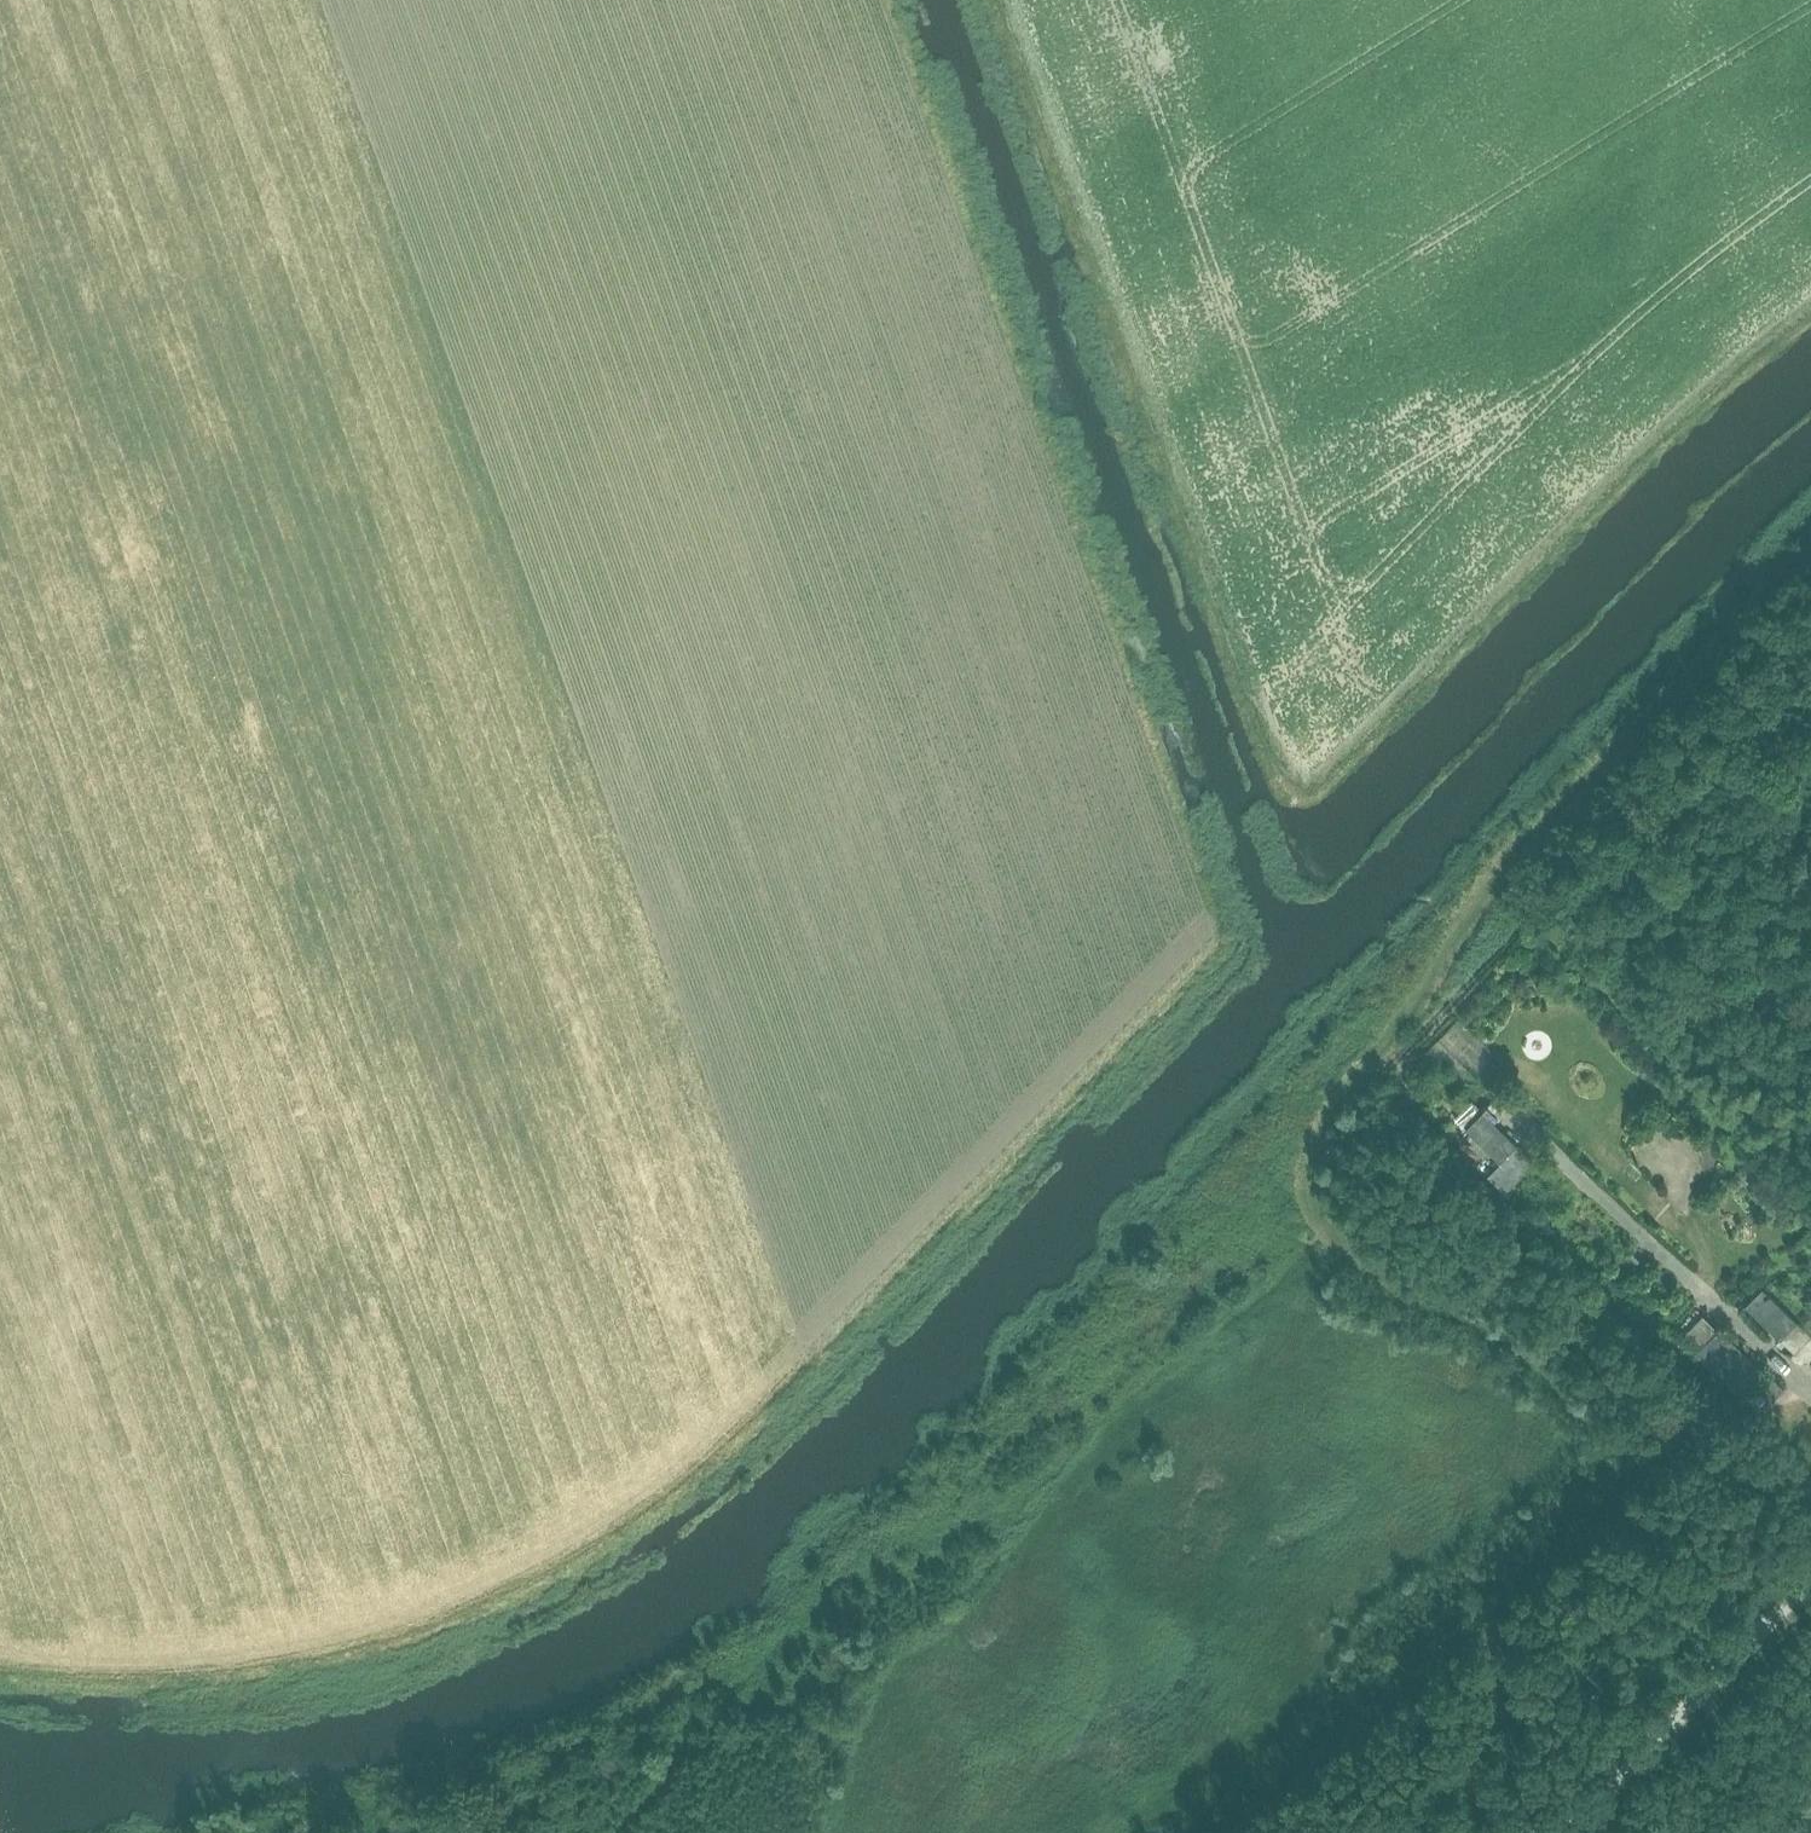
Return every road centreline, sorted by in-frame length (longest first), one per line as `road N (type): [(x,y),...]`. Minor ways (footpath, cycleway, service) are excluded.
road 1 (unclassified): [(1810,1583),(1577,1832)]

